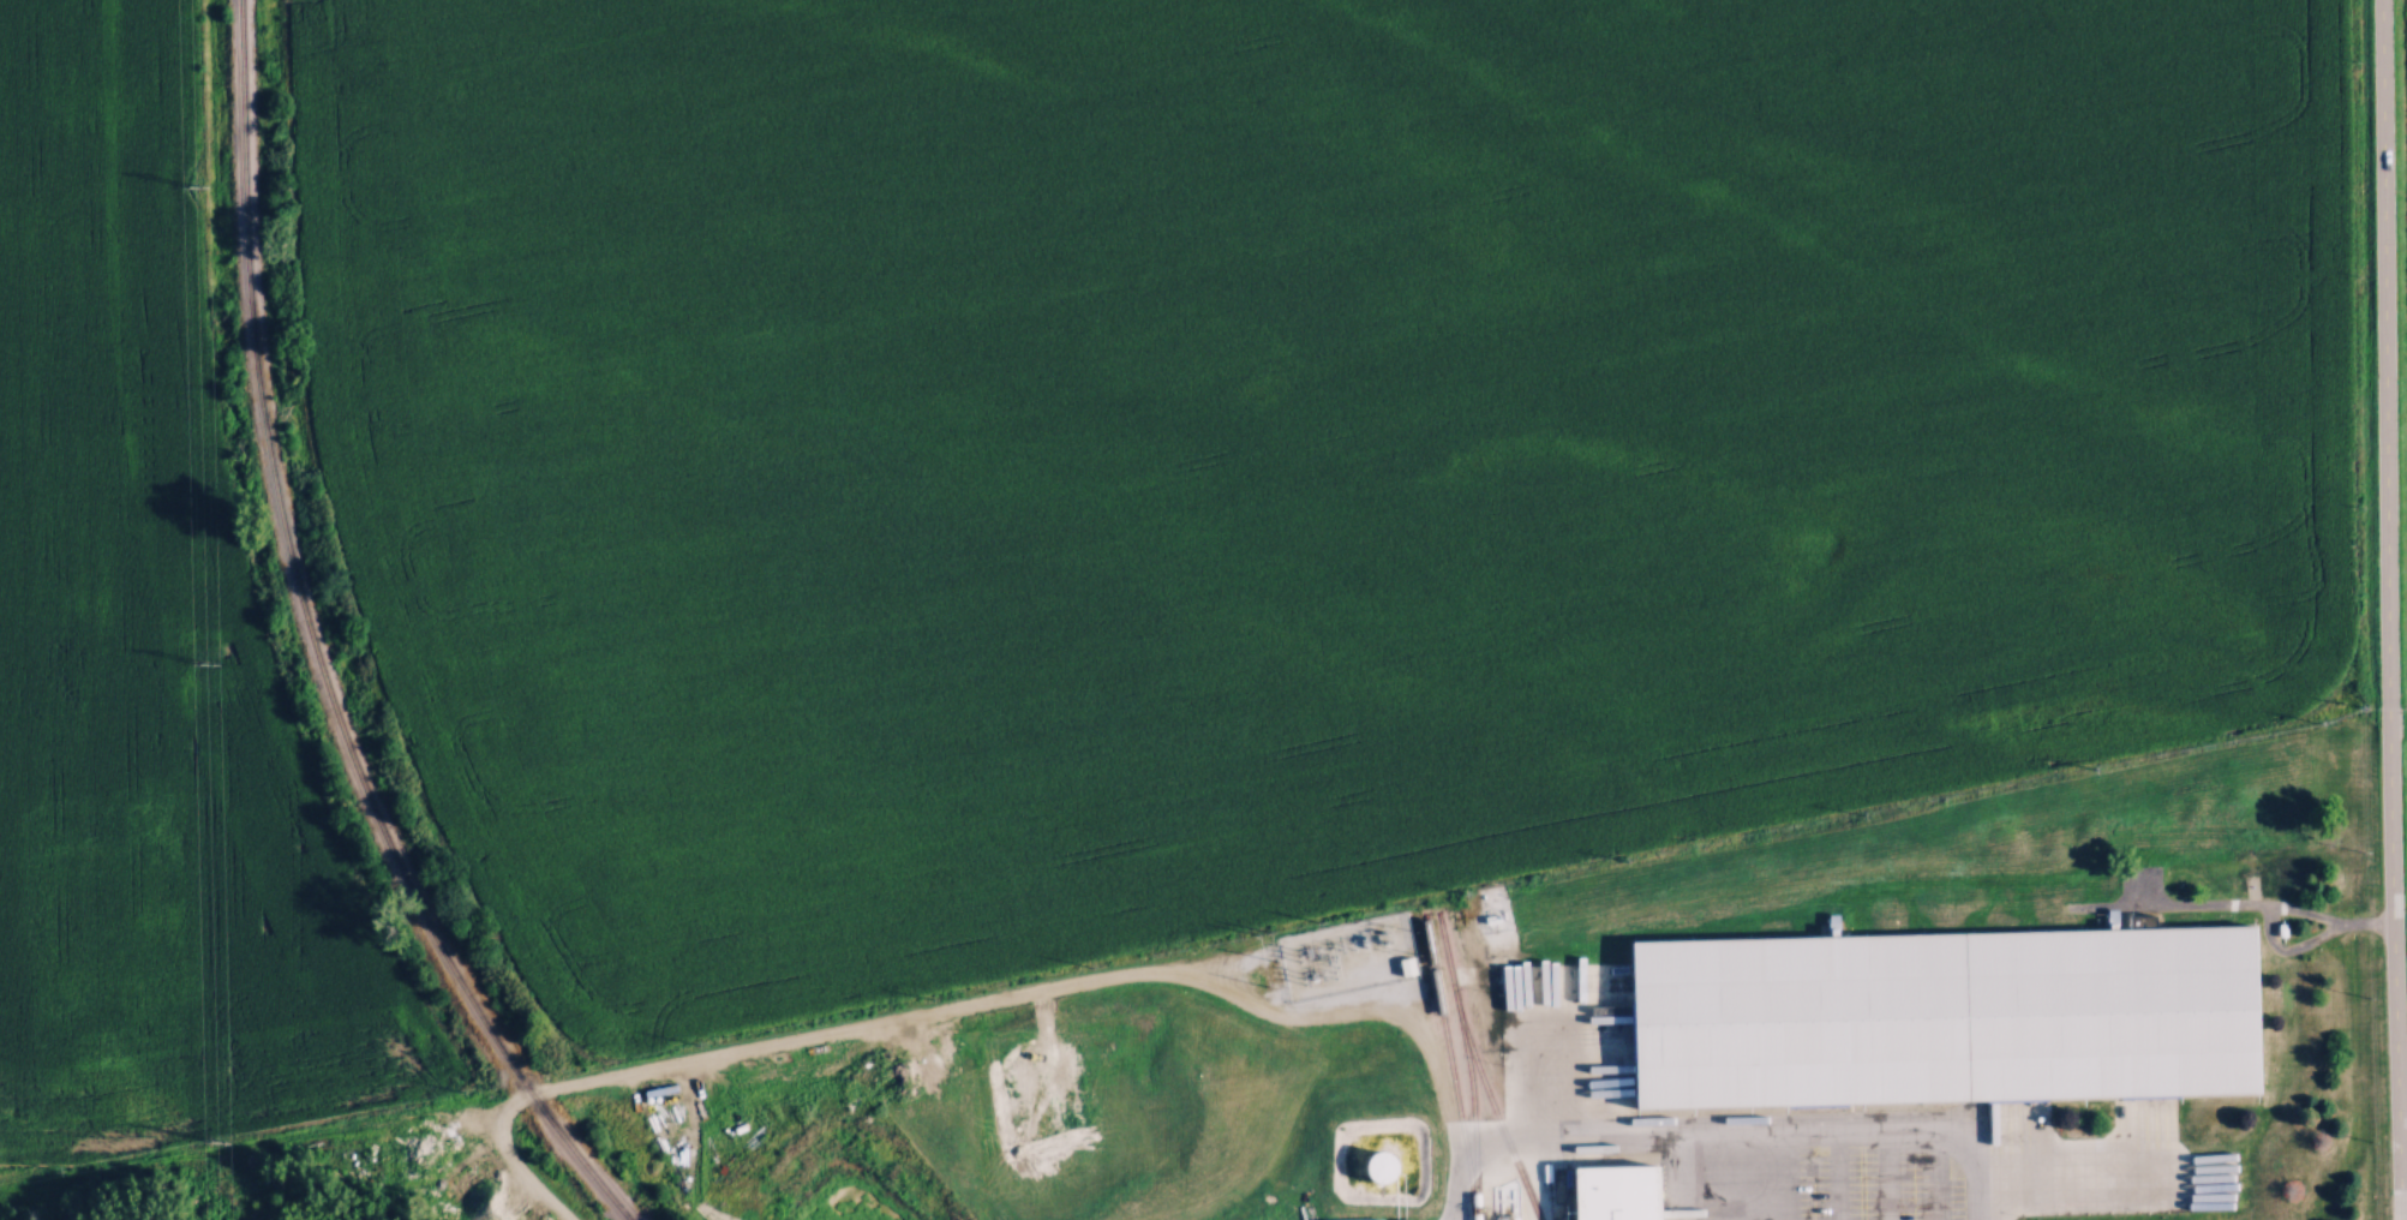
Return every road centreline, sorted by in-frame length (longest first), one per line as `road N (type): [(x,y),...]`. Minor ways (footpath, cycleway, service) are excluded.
road 1 (secondary): [(2389,791),(2382,0)]
road 2 (secondary): [(2402,1219),(2389,791)]

